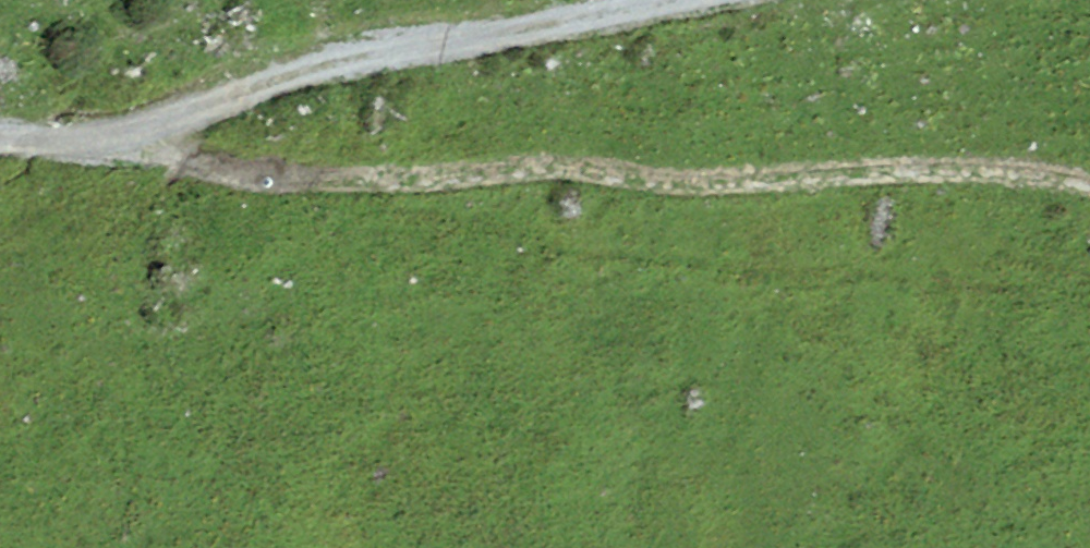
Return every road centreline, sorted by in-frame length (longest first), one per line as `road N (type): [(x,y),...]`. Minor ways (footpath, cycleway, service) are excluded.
road 1 (track): [(114,145),(191,151),(278,181),(399,186),(555,167),(739,188),(966,171),(1052,172),(1089,185)]
road 2 (track): [(114,145),(285,76),(698,0)]

